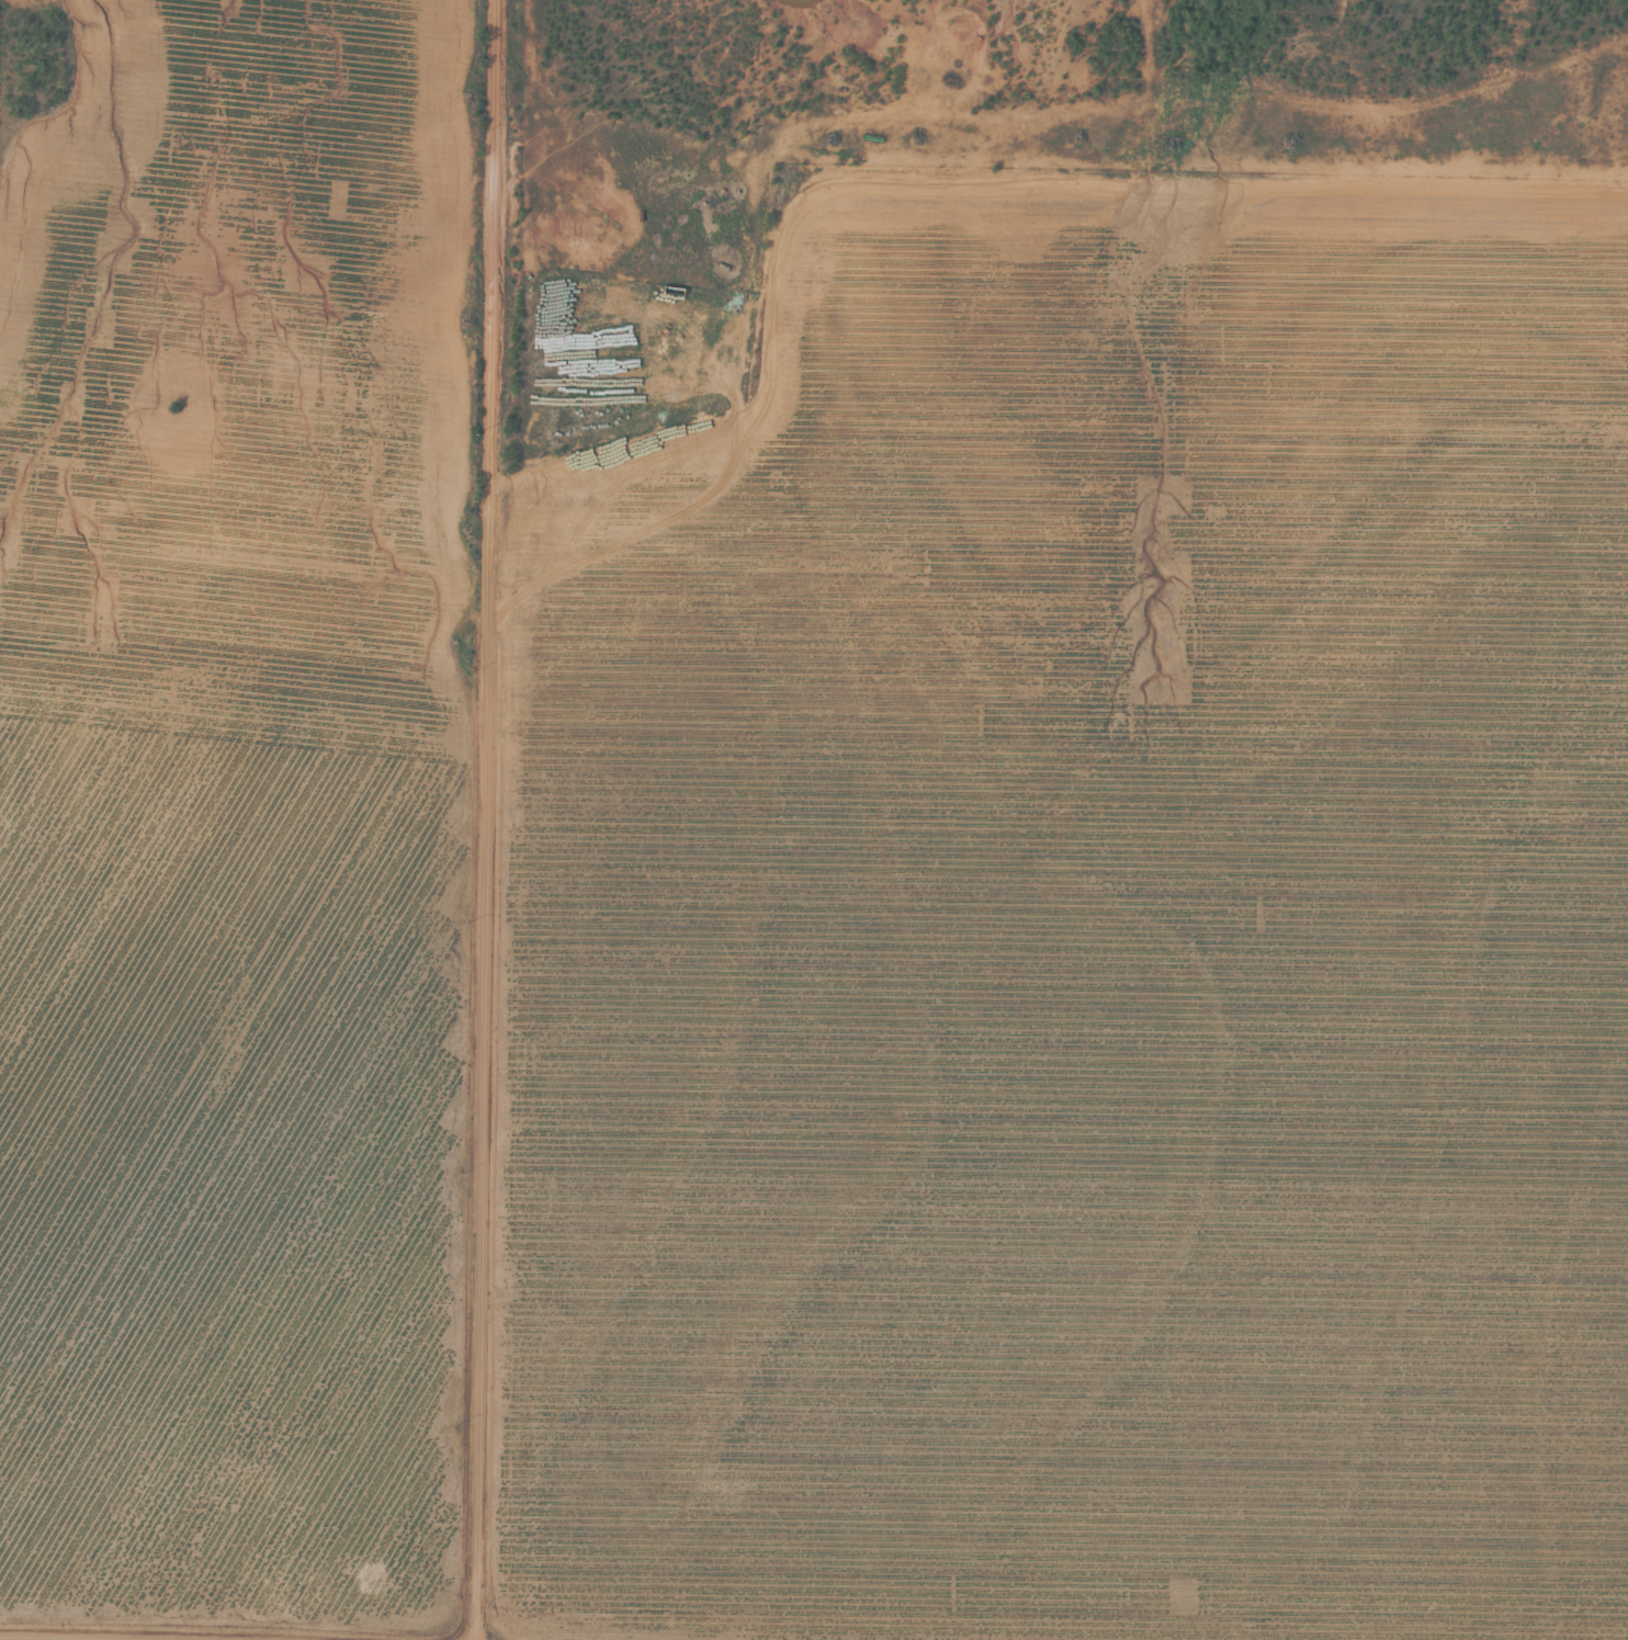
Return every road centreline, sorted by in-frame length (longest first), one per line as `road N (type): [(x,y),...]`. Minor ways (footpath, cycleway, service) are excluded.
road 1 (residential): [(434,1639),(463,0)]

